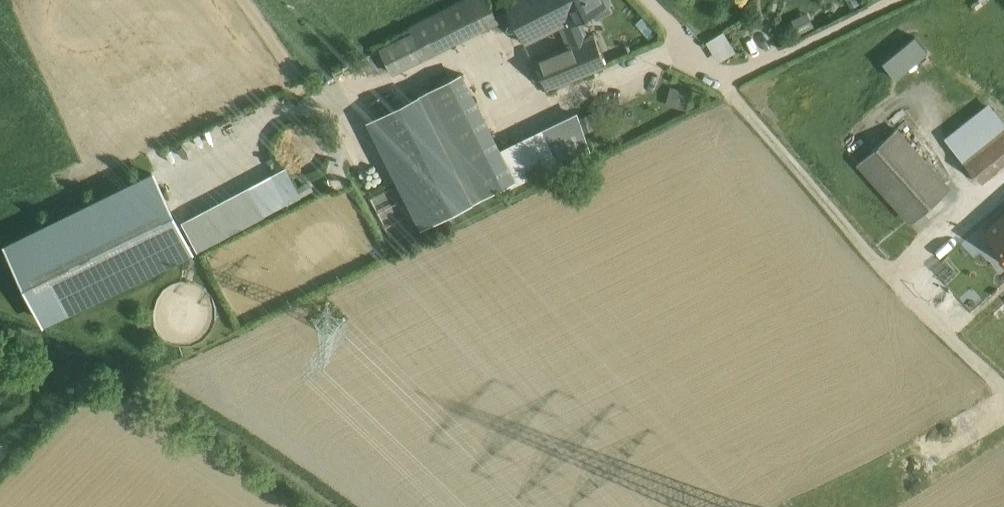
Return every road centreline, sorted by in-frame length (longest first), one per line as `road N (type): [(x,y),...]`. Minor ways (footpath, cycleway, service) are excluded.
road 1 (unclassified): [(1003,384),(647,0)]

